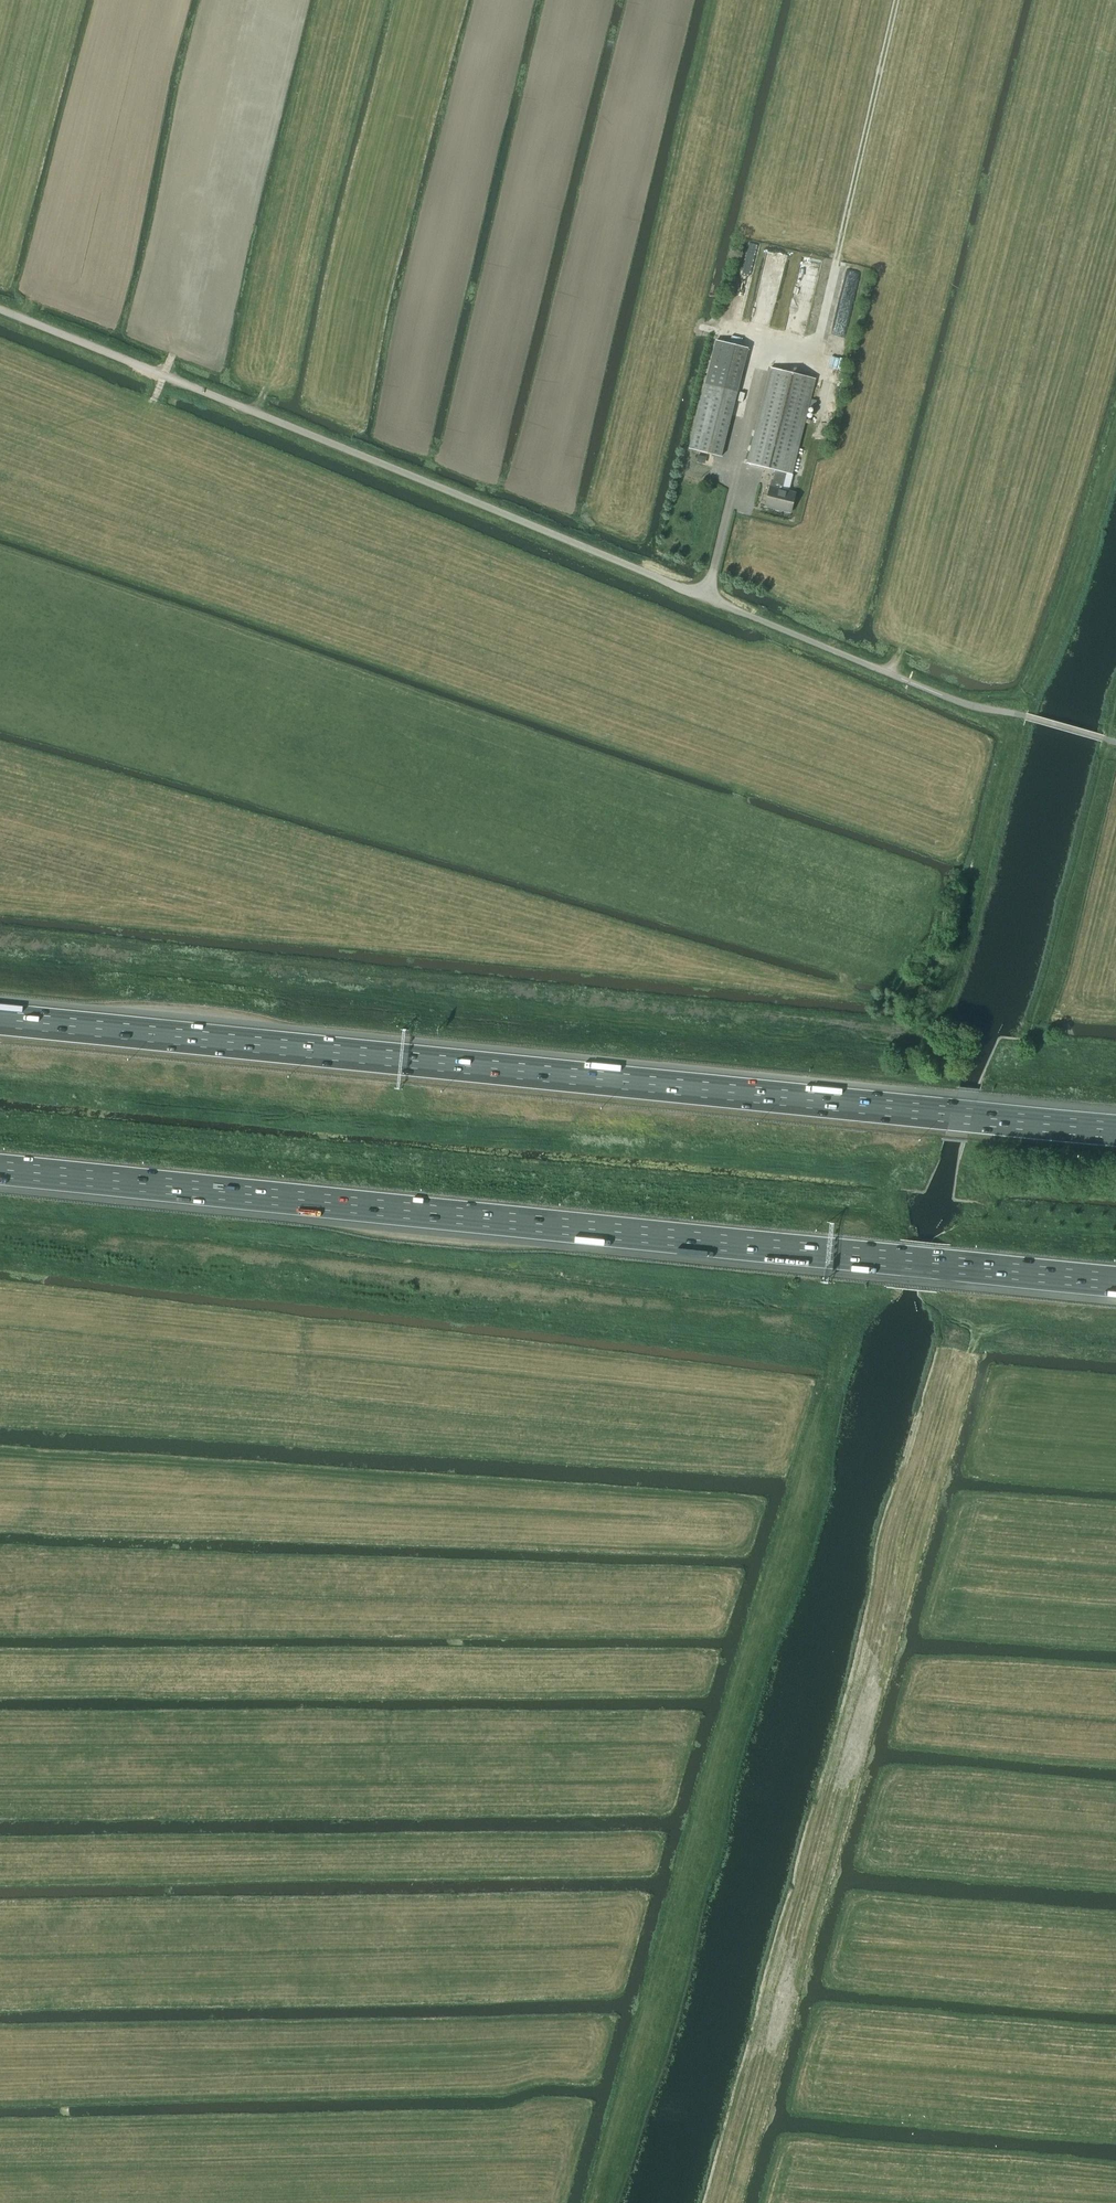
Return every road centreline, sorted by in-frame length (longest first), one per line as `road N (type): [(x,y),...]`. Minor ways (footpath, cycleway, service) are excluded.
road 1 (motorway): [(1115,1130),(0,1019)]
road 2 (motorway): [(0,1170),(1115,1279)]
road 3 (unclassified): [(0,309),(909,682)]
road 4 (track): [(765,352),(813,362),(897,0)]
road 5 (track): [(1115,438),(1044,665),(1024,694),(963,702)]

